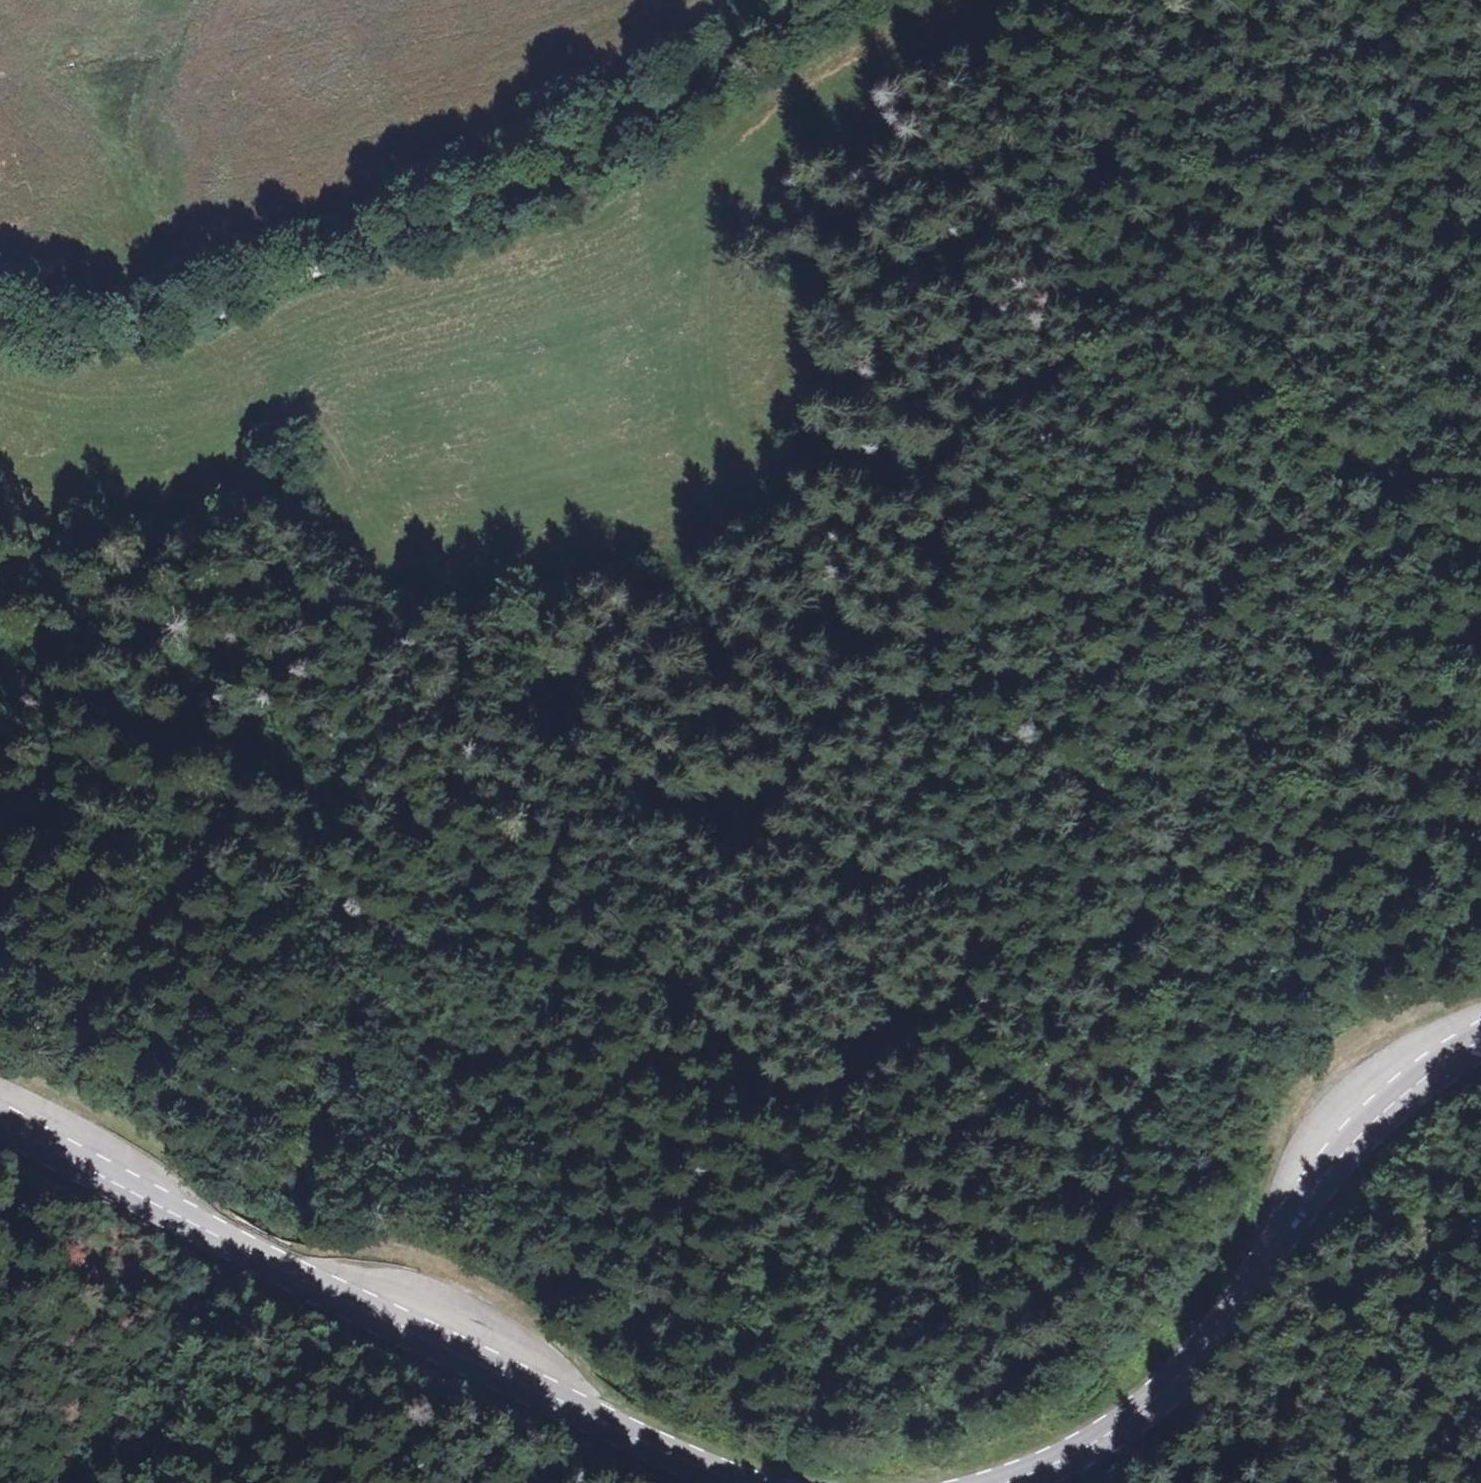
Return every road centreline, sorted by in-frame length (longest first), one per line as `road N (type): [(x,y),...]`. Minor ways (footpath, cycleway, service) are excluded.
road 1 (track): [(803,0),(580,170),(496,210),(175,326),(125,333),(77,326),(0,298)]
road 2 (secondary): [(752,1482),(321,1287),(0,1118)]
road 3 (secondary): [(1480,1041),(1408,1087),(1339,1154),(1199,1360),(1164,1393),(1090,1444),(1003,1482)]

